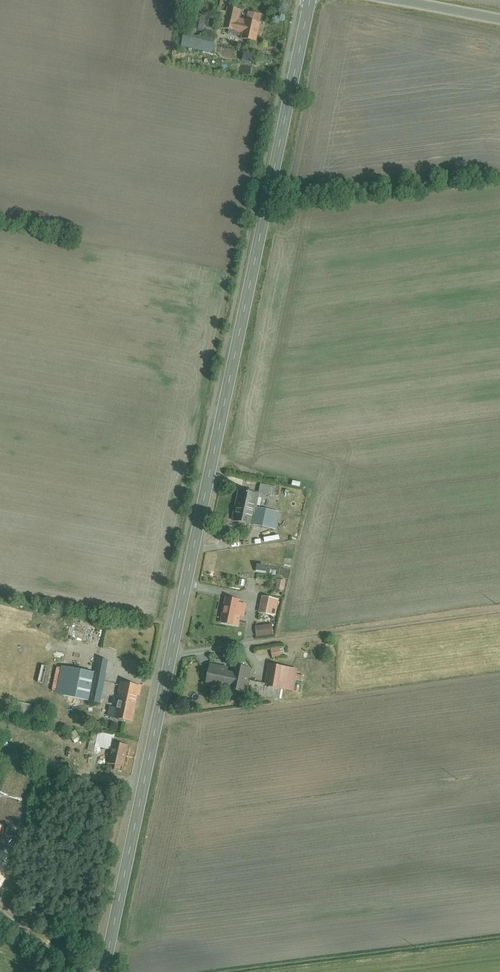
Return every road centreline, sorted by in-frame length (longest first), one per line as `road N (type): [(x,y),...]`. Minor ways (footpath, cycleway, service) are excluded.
road 1 (secondary): [(310,0),(105,971)]
road 2 (track): [(247,646),(499,608)]
road 3 (track): [(143,788),(0,755)]
road 4 (track): [(103,971),(39,939),(0,904)]

